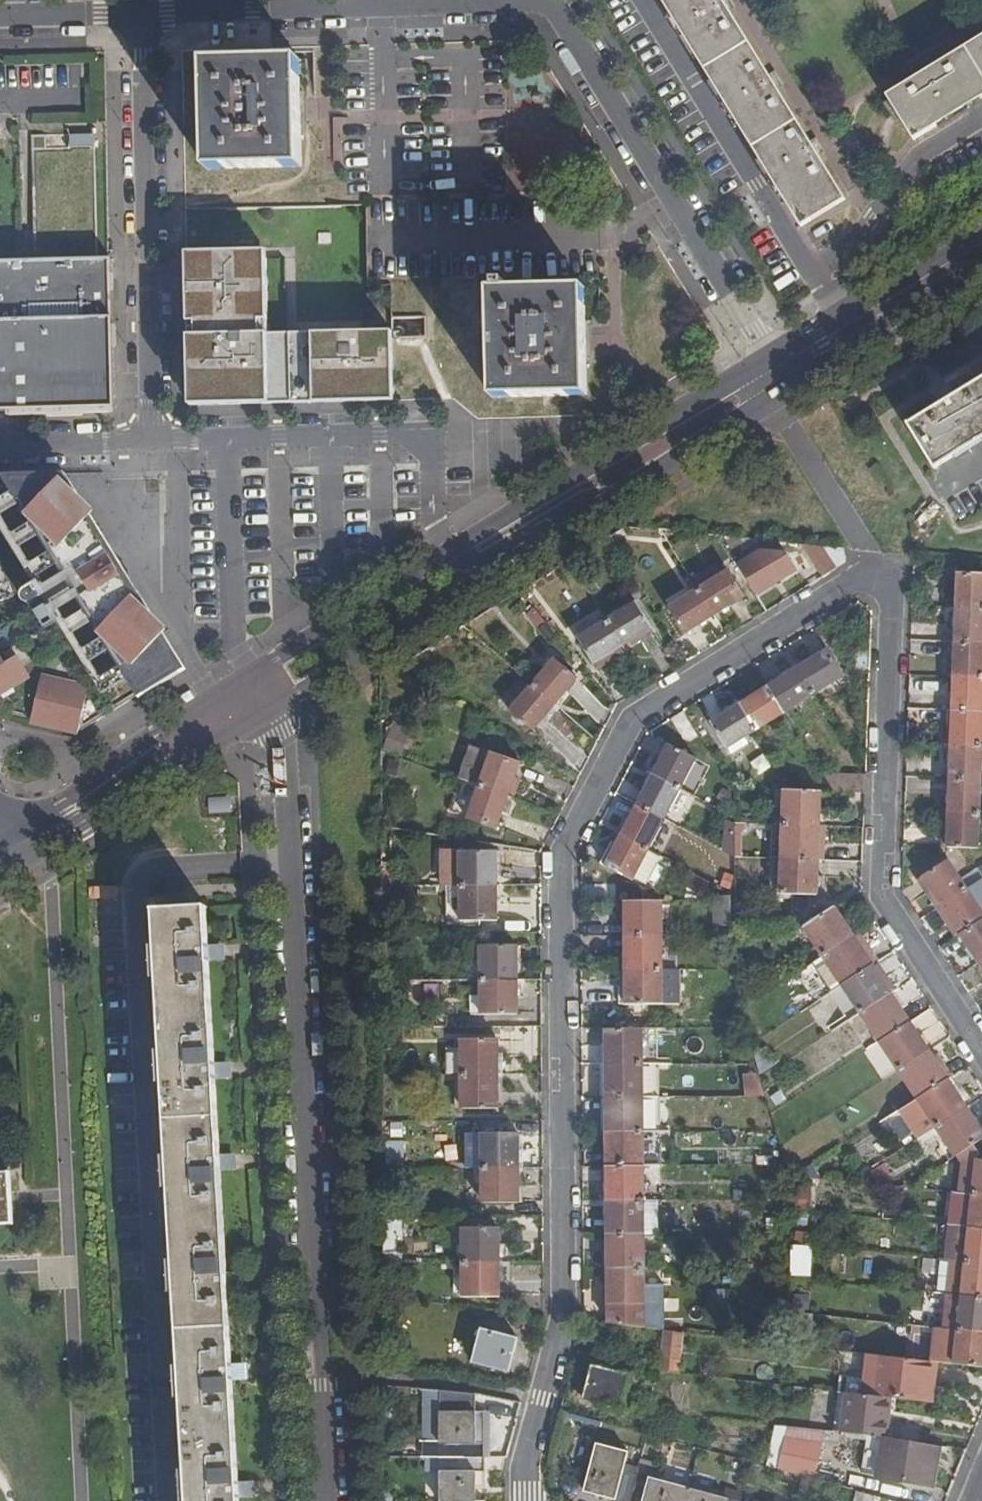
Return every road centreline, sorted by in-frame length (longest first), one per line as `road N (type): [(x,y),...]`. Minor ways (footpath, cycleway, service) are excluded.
road 1 (residential): [(981,1051),(884,898),(893,593),(886,576),(869,571),(635,725),(565,855),(562,1340),(525,1500)]
road 2 (residential): [(329,1500),(284,736),(251,696)]
road 3 (unclassified): [(206,12),(542,3),(561,13),(782,370)]
road 4 (tertiary): [(782,370),(251,696)]
road 5 (residential): [(0,447),(156,443),(143,14)]
road 6 (tertiary): [(251,696),(5,848)]
road 7 (tertiary): [(981,245),(782,370)]

